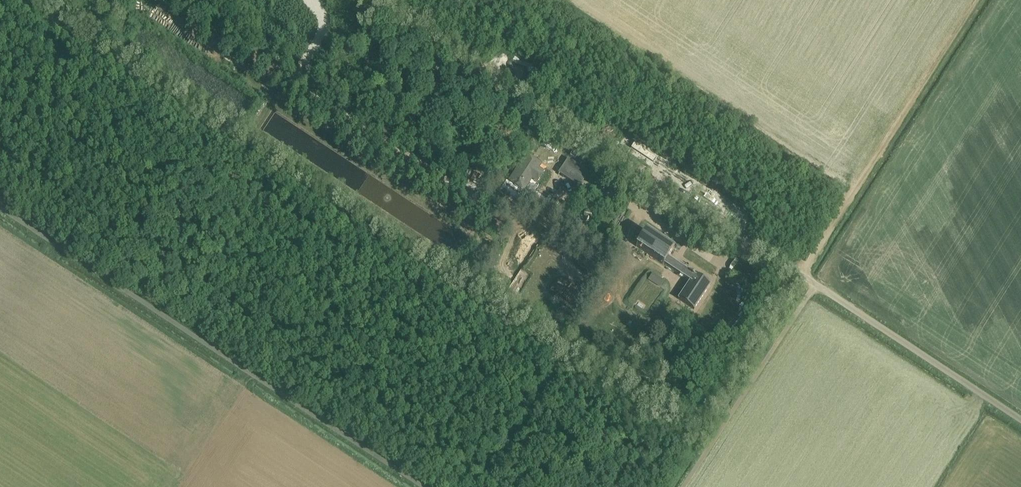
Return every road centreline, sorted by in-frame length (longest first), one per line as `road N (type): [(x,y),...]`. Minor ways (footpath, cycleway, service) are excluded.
road 1 (track): [(703,455),(5,0)]
road 2 (track): [(802,275),(386,0)]
road 3 (track): [(802,275),(980,0)]
road 4 (unclassified): [(1020,418),(812,281)]

